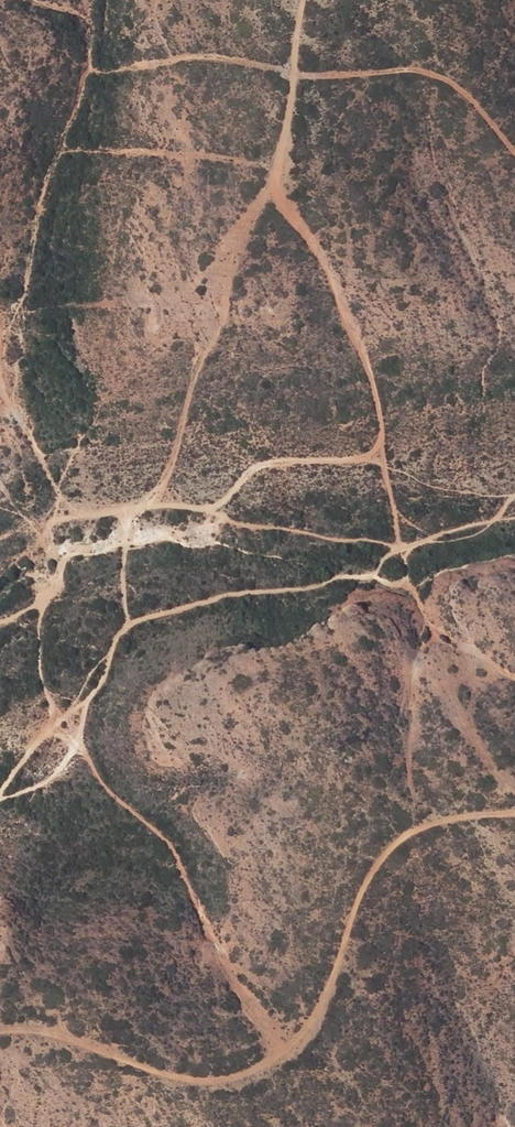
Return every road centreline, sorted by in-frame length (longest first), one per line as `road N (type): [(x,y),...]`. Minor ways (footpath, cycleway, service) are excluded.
road 1 (track): [(514,817),(453,818),(393,848),(363,891),(304,1032),(258,1078),(228,1083),(177,1075),(84,1043),(0,1029)]
road 2 (track): [(279,185),(341,288),(377,401),(408,592),(435,629),(514,681)]
road 3 (track): [(133,505),(232,501),(256,471),(290,454),(380,454)]
road 4 (track): [(302,0),(279,185)]
road 5 (track): [(30,523),(60,562),(54,585),(0,624)]

